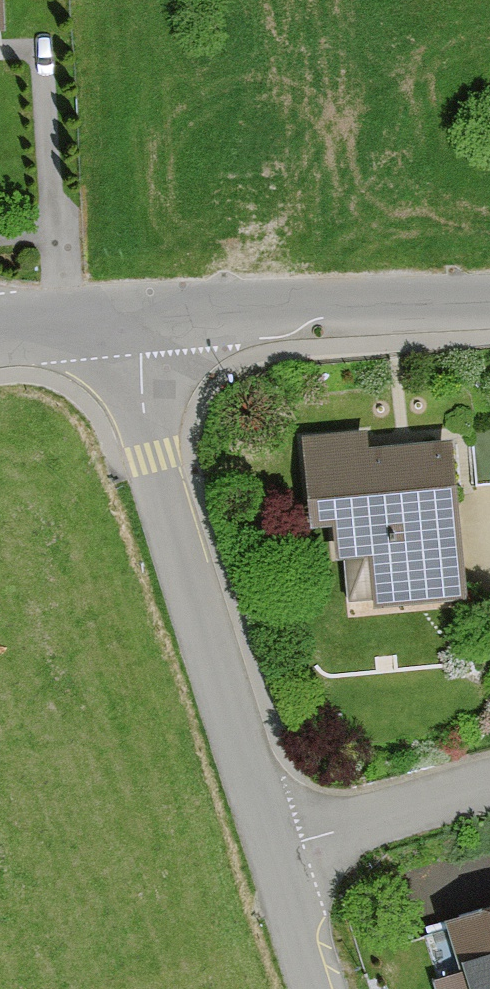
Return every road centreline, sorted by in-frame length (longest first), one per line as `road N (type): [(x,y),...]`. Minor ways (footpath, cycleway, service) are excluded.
road 1 (residential): [(134,315),(155,457),(281,850)]
road 2 (residential): [(489,299),(134,315)]
road 3 (residential): [(281,850),(489,791)]
road 4 (residential): [(281,850),(323,988)]
road 5 (residential): [(134,315),(0,330)]

